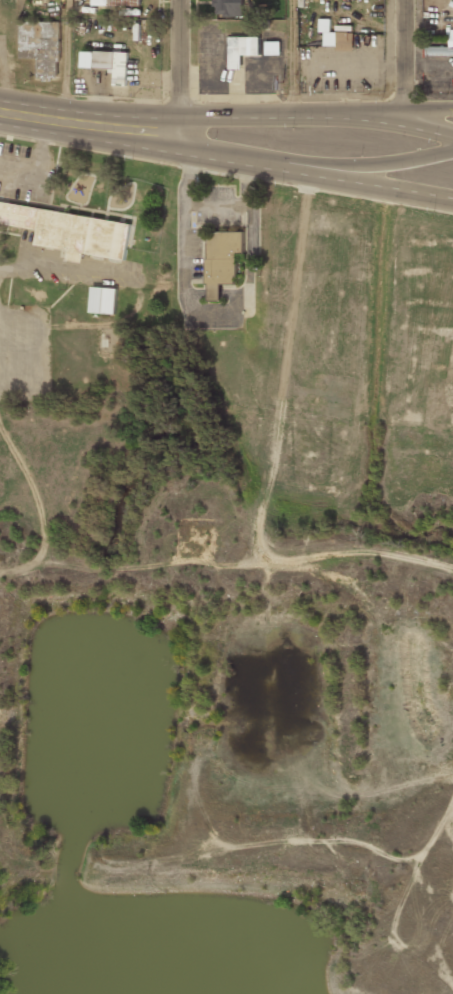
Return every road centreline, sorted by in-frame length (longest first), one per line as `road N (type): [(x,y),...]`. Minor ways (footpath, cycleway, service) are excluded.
road 1 (primary): [(342,117),(179,117),(133,129)]
road 2 (primary): [(246,165),(452,198)]
road 3 (secondary): [(246,165),(371,166),(452,150)]
road 4 (residential): [(179,0),(178,151)]
road 5 (primary): [(133,129),(0,111)]

